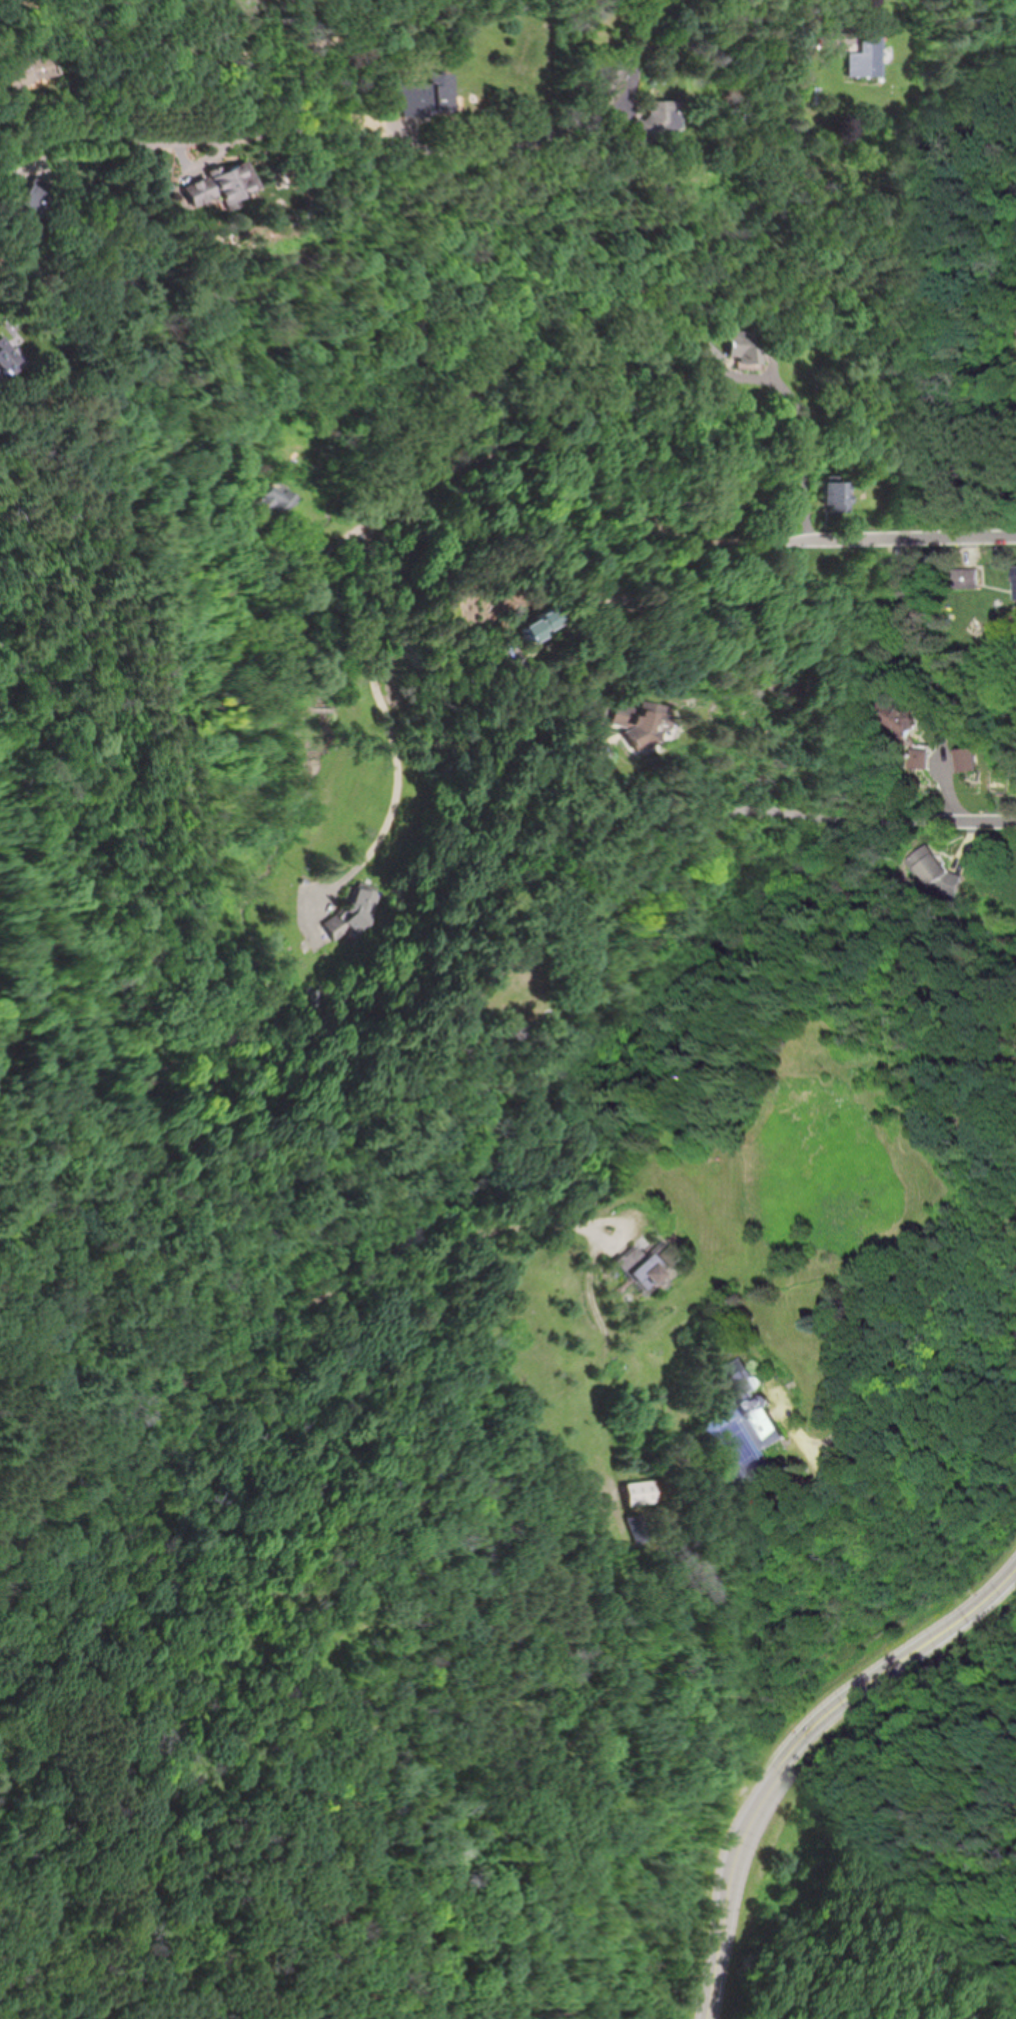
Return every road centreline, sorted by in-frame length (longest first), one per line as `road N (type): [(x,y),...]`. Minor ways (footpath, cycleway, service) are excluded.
road 1 (residential): [(1015,536),(691,537),(543,456),(504,451),(456,461),(426,482),(403,517),(387,580),(387,633),(407,717),(406,808),(336,878)]
road 2 (secondary): [(1015,1570),(789,1767),(758,1809),(733,1870),(705,2018)]
road 3 (residential): [(548,146),(511,153),(266,138),(167,146),(19,139),(0,152)]
road 4 (residential): [(479,0),(338,44),(265,55),(98,37),(32,0)]
road 5 (residential): [(740,805),(838,819),(1015,822)]
road 6 (residential): [(704,0),(610,115),(548,146)]

